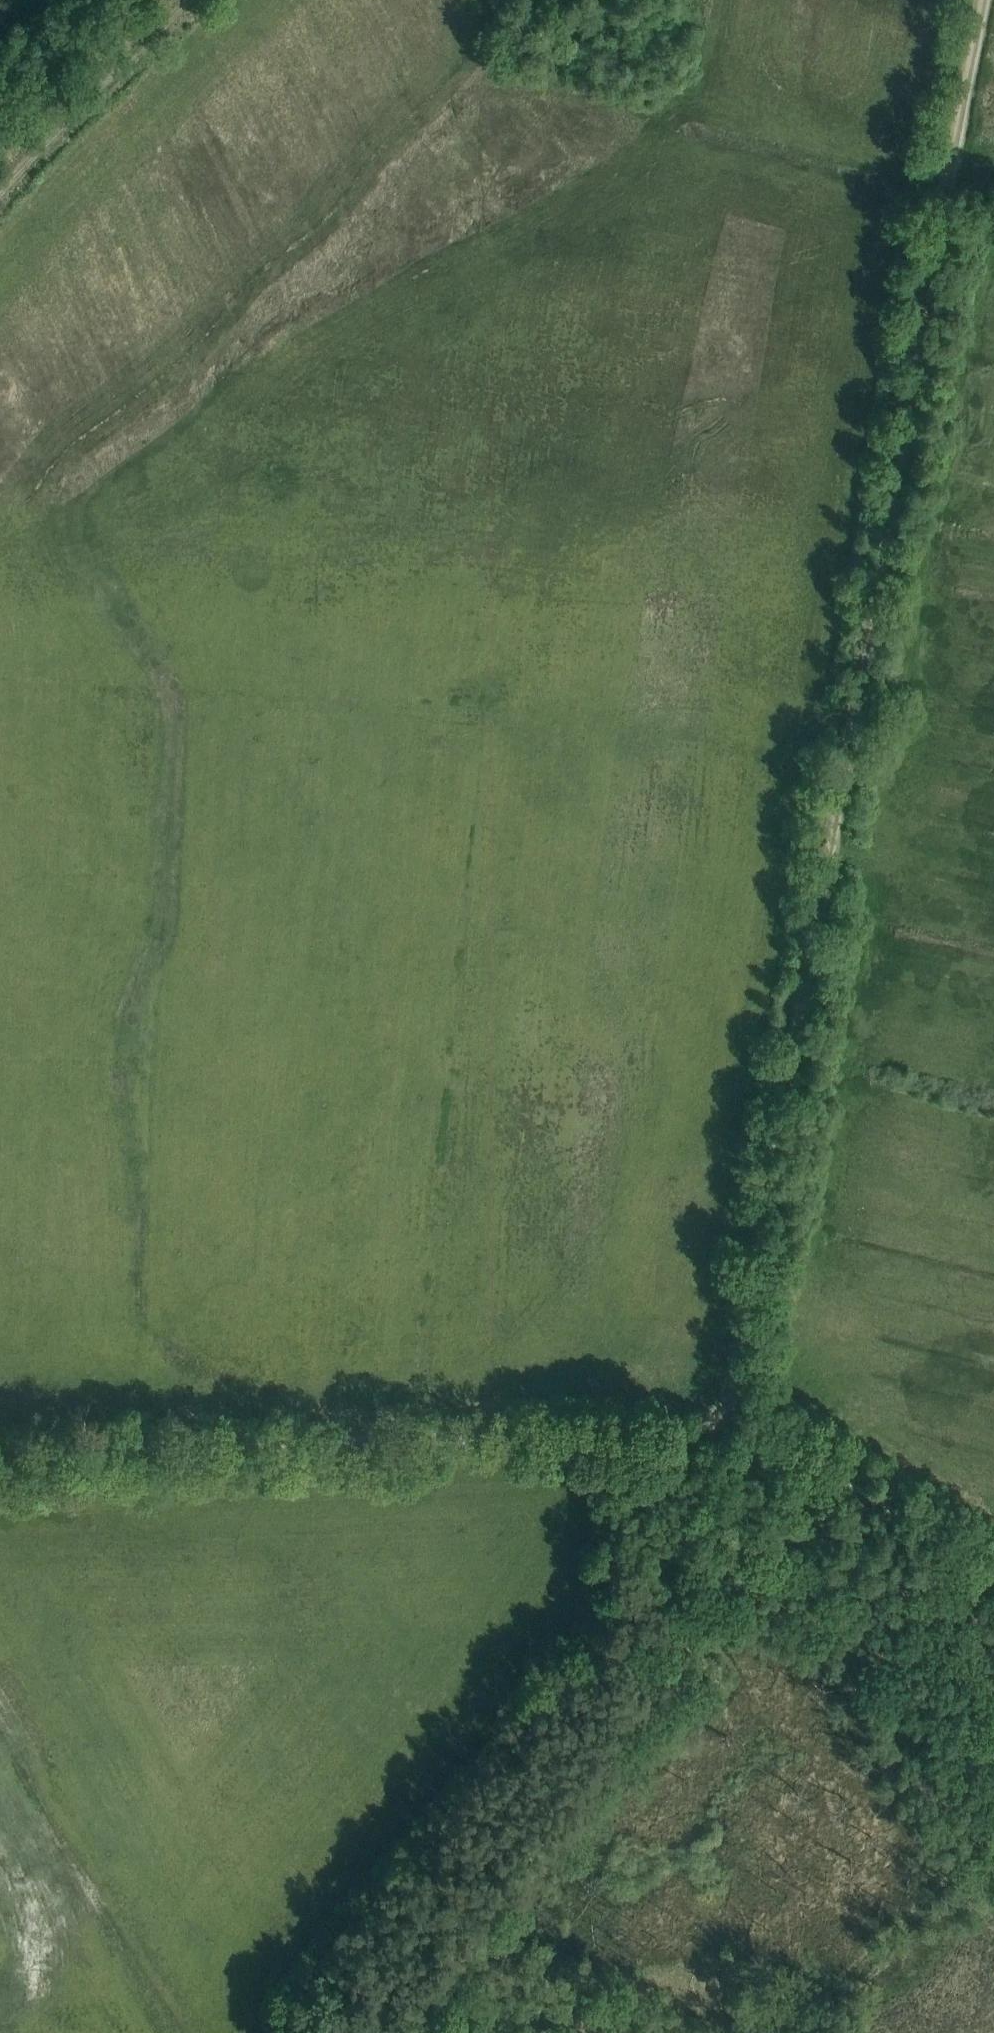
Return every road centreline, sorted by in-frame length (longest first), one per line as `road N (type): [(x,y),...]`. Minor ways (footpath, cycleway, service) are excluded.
road 1 (track): [(993,1576),(775,1437),(725,1416),(981,0)]
road 2 (track): [(0,1456),(626,1432),(725,1416)]
road 3 (track): [(0,190),(190,0)]

